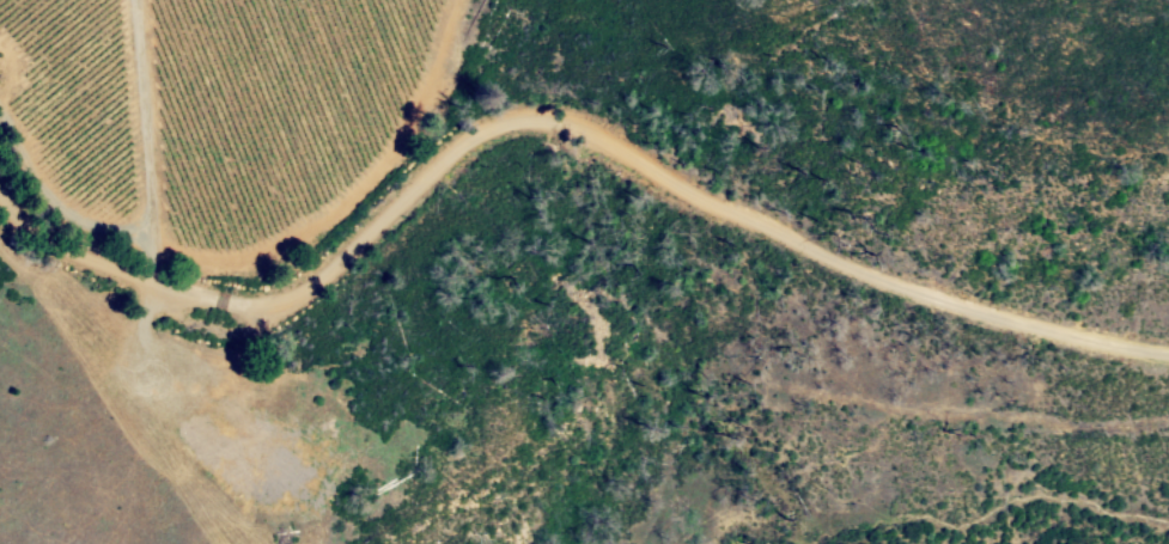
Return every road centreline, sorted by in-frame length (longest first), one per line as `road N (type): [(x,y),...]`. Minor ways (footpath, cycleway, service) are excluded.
road 1 (residential): [(0,190),(22,219),(61,246),(176,287),(252,301),(290,293),(339,261),(457,153),(492,133),(546,121),(592,134),(706,197),(932,297),(1168,354)]
road 2 (track): [(290,293),(436,335),(604,363),(680,392),(699,458),(670,543)]

